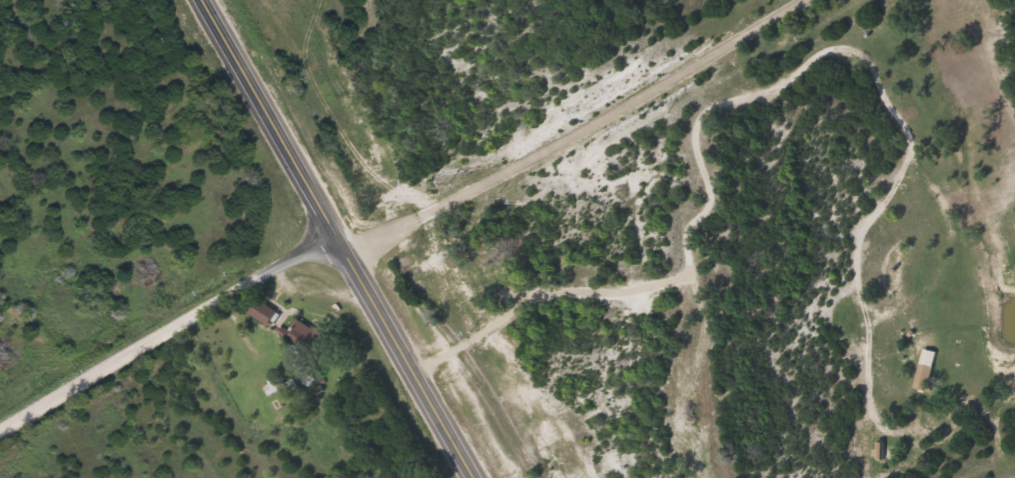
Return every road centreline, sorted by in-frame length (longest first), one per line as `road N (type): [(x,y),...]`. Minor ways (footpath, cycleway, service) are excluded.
road 1 (primary): [(481,477),(207,0)]
road 2 (residential): [(0,436),(337,229)]

